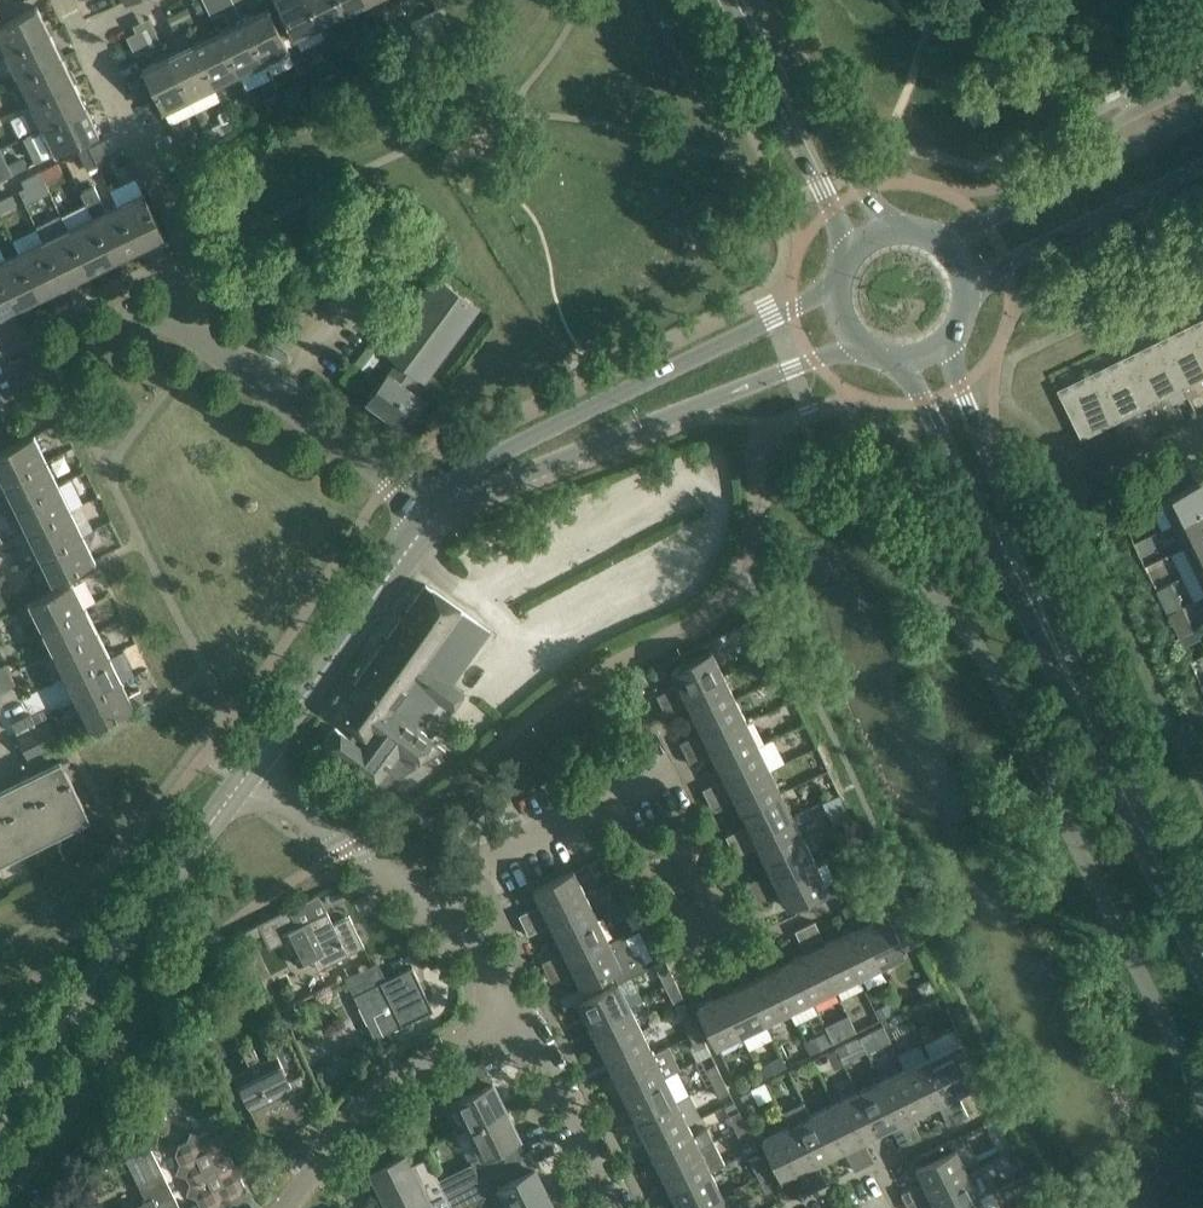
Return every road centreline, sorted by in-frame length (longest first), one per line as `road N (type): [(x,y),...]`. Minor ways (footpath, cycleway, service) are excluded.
road 1 (tertiary): [(839,281),(466,470),(433,514)]
road 2 (tertiary): [(433,514),(860,343)]
road 3 (tertiary): [(1202,949),(1023,579)]
road 4 (tertiary): [(0,1106),(242,776)]
road 5 (tertiary): [(242,776),(433,514)]
road 6 (residential): [(181,324),(196,295),(195,265),(82,32)]
road 7 (unclassified): [(181,324),(433,514)]
road 8 (residential): [(286,1207),(380,1081),(514,1000)]
road 9 (tertiary): [(1202,113),(986,222),(933,239)]
road 10 (residential): [(422,895),(675,771)]
road 11 (tertiary): [(965,299),(1008,266),(1202,171)]
road 12 (tertiary): [(1023,579),(1009,510),(958,388),(949,336)]
road 13 (tertiary): [(897,358),(1023,579)]
road 14 (residential): [(616,1207),(543,1042),(514,1000)]
road 15 (residential): [(422,895),(242,776)]
road 16 (tertiary): [(779,72),(848,261)]
road 17 (unclassified): [(0,382),(130,319),(156,315),(181,324)]
road 18 (tertiary): [(891,232),(779,72)]
road 19 (residential): [(514,1000),(422,895)]

